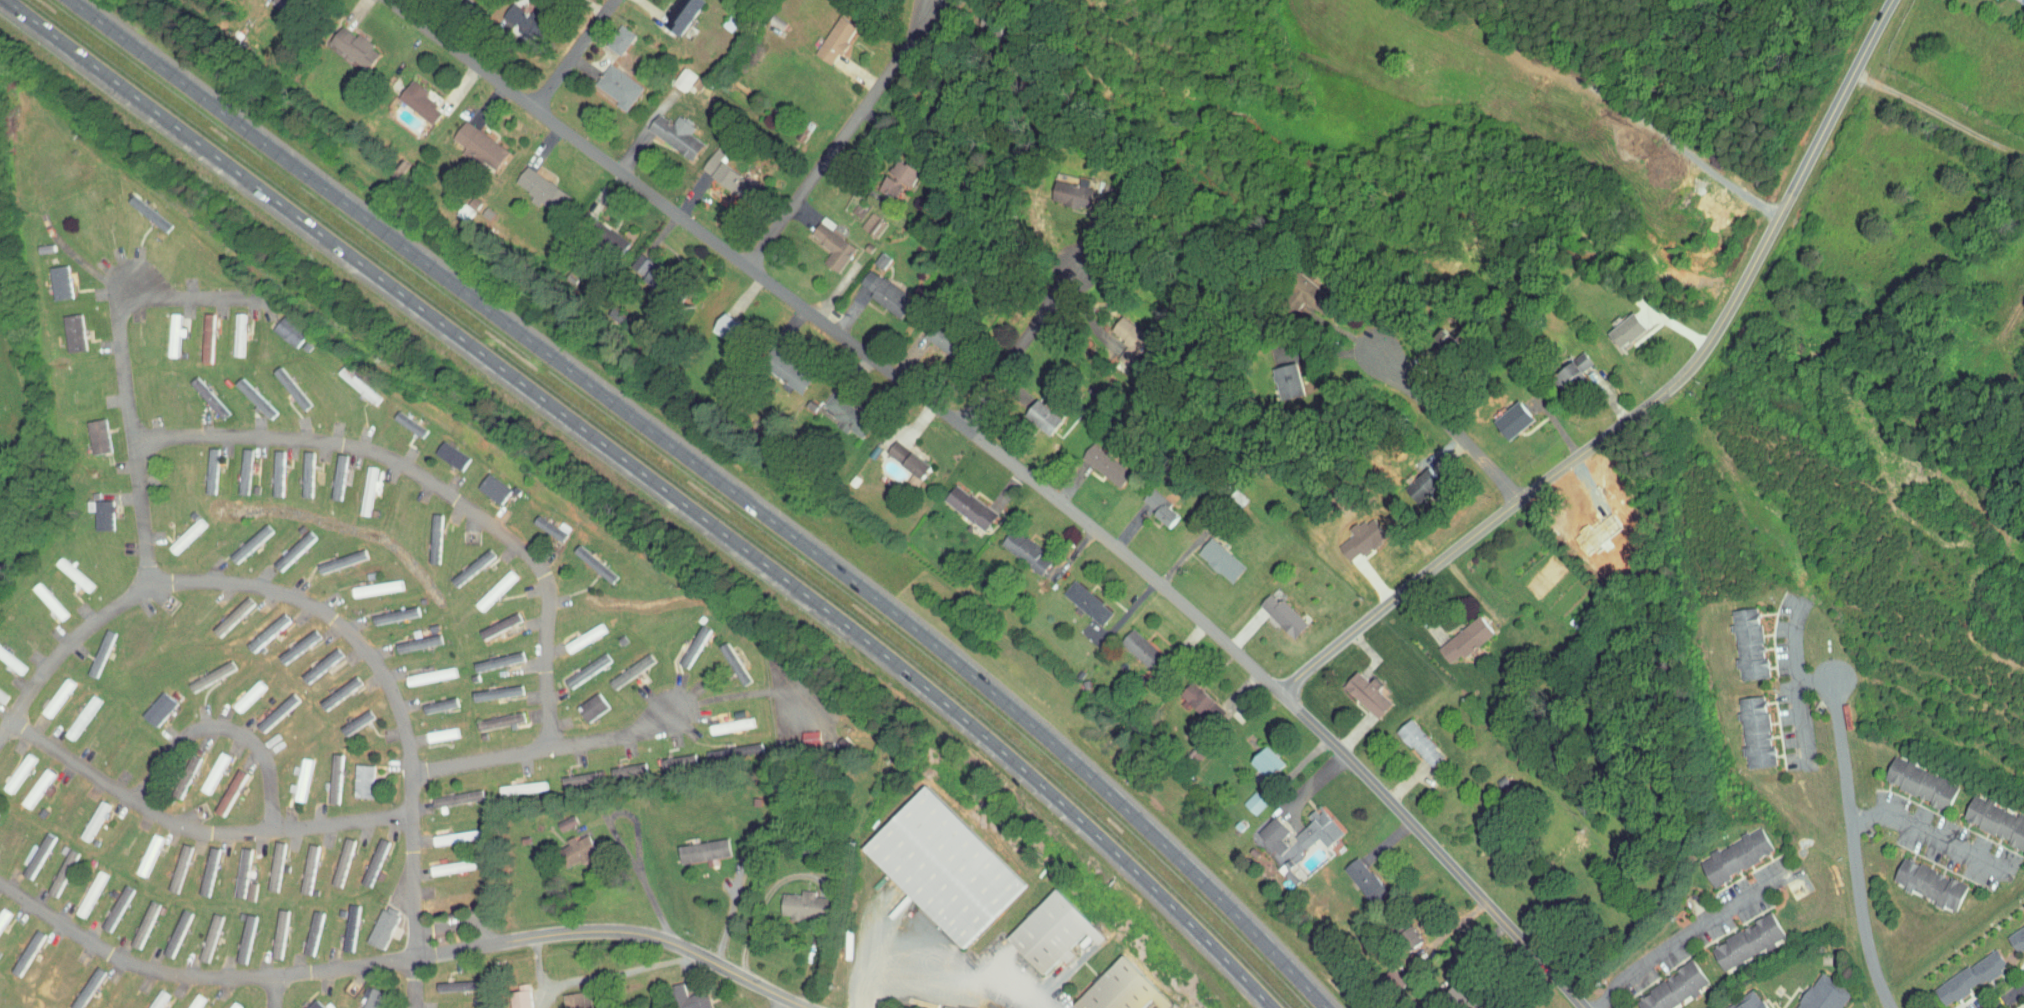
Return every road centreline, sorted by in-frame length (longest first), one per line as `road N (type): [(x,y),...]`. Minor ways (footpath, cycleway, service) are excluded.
road 1 (motorway): [(4,0),(946,701),(1132,864),(1276,1007)]
road 2 (motorway): [(1327,1007),(1142,824),(938,648),(72,0)]
road 3 (residential): [(1587,1007),(1347,754),(1156,580),(1033,478),(388,0)]
road 4 (residential): [(1280,692),(1681,370),(1756,261),(1890,0)]
road 5 (residential): [(0,735),(67,646),(148,585),(264,588),(318,611),(360,644),(395,697),(412,776),(412,889)]
road 6 (residential): [(666,939),(474,947),(270,980),(172,978),(107,955),(0,885)]
road 7 (residential): [(133,438),(282,437),(397,461),(537,567),(545,584),(546,693)]
road 8 (residential): [(148,585),(116,295),(139,276),(170,297),(251,300)]
road 9 (track): [(1781,209),(1569,76),(1398,0)]
road 10 (residential): [(9,720),(138,807),(198,834),(410,817)]
road 11 (residential): [(1888,1007),(1852,890),(1832,684)]
road 12 (residential): [(746,266),(938,0)]
road 13 (residential): [(1518,504),(1358,338),(1300,312)]
road 14 (residential): [(412,776),(645,732),(673,708)]
road 15 (residential): [(138,807),(173,746),(188,733),(224,729),(251,741),(264,760),(271,833)]
road 16 (residential): [(1582,1002),(1775,862)]
road 17 (residential): [(961,425),(1082,259)]
road 18 (residential): [(1846,826),(1885,826),(2004,879)]
road 19 (residential): [(1802,769),(1792,682),(1798,609)]
road 20 (residential): [(804,1007),(666,939)]
road 21 (residential): [(532,108),(612,0)]

